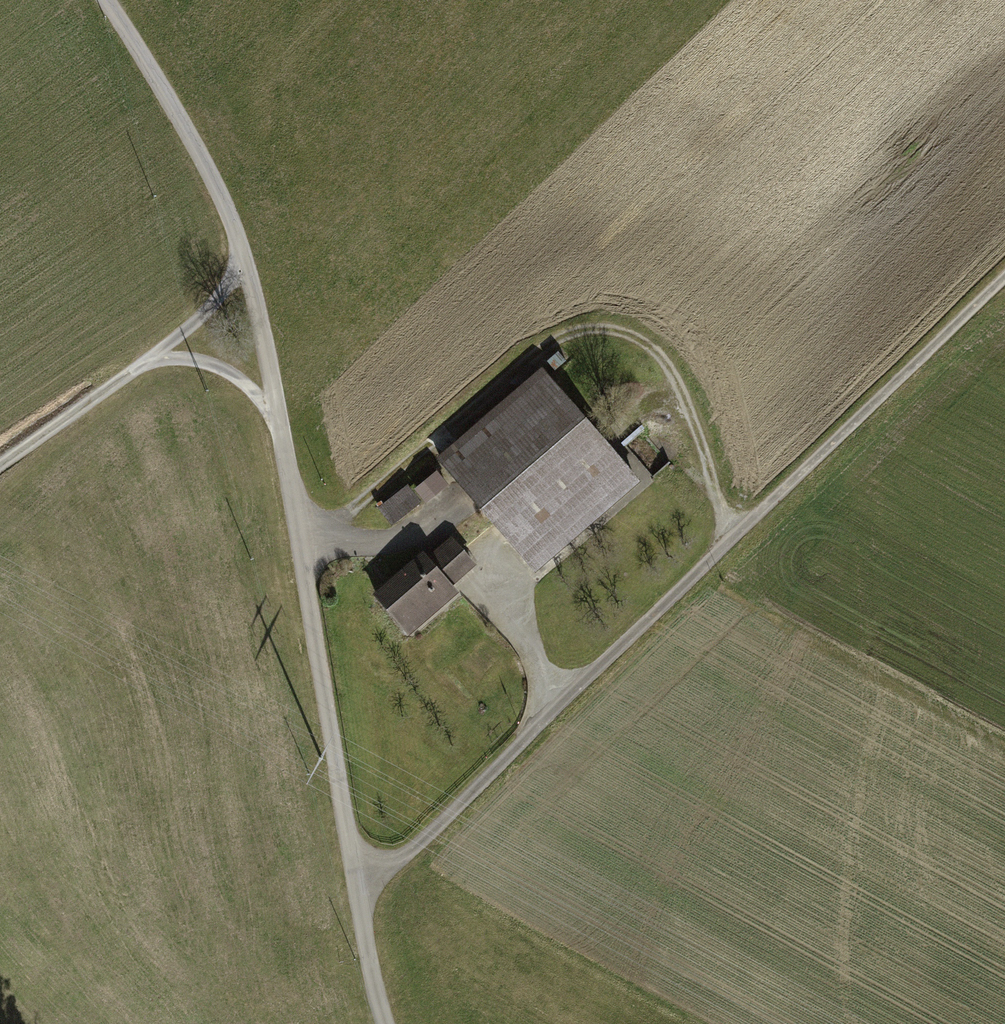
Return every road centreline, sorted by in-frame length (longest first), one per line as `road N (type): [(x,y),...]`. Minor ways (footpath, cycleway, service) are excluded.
road 1 (unclassified): [(387,1023),(246,255),(201,156),(103,0)]
road 2 (track): [(1004,275),(406,856),(356,877)]
road 3 (track): [(726,546),(692,411),(664,356),(621,329),(580,330),(539,353),(300,541)]
road 4 (track): [(557,703),(511,580),(468,529),(436,524),(364,543),(300,541)]
road 5 (track): [(277,411),(222,364),(151,359),(0,465)]
road 6 (track): [(246,255),(219,298),(151,359)]

